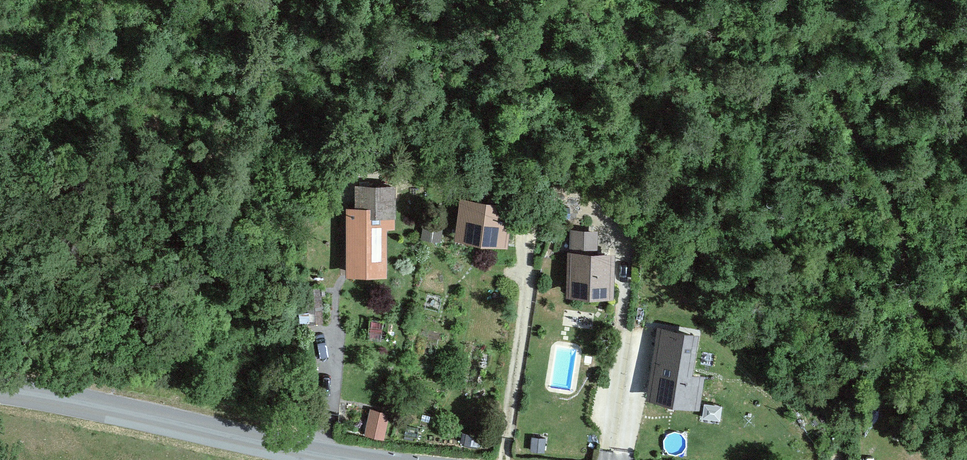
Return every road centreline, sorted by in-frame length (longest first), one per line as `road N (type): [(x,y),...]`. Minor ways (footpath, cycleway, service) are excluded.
road 1 (tertiary): [(0,387),(369,459)]

